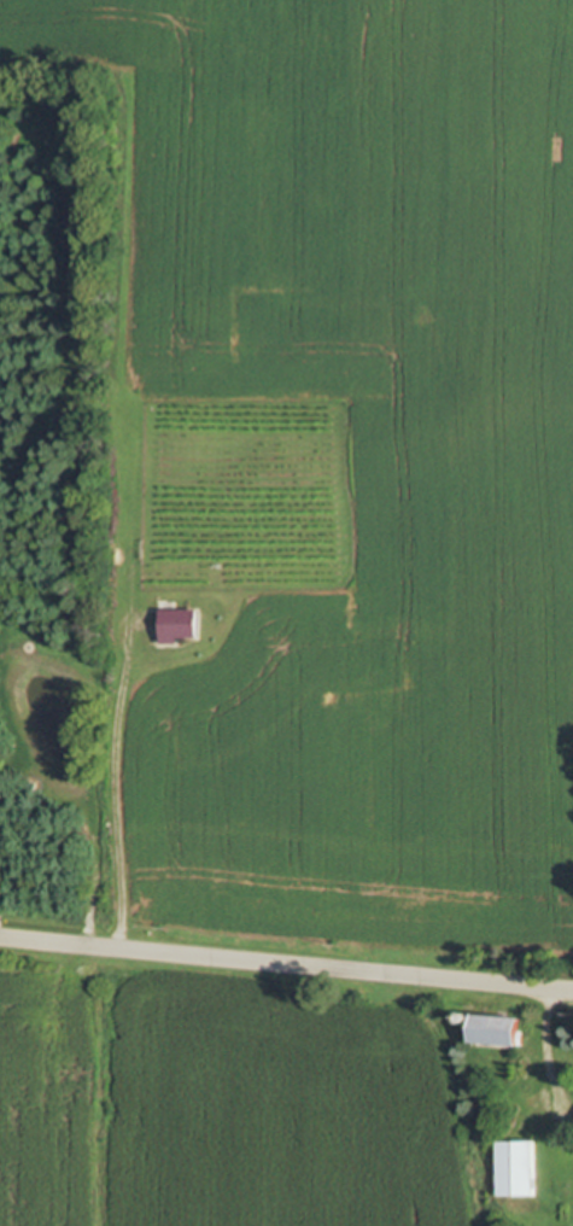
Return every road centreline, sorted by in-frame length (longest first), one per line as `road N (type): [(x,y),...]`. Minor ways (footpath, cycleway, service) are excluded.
road 1 (residential): [(0,942),(572,993)]

